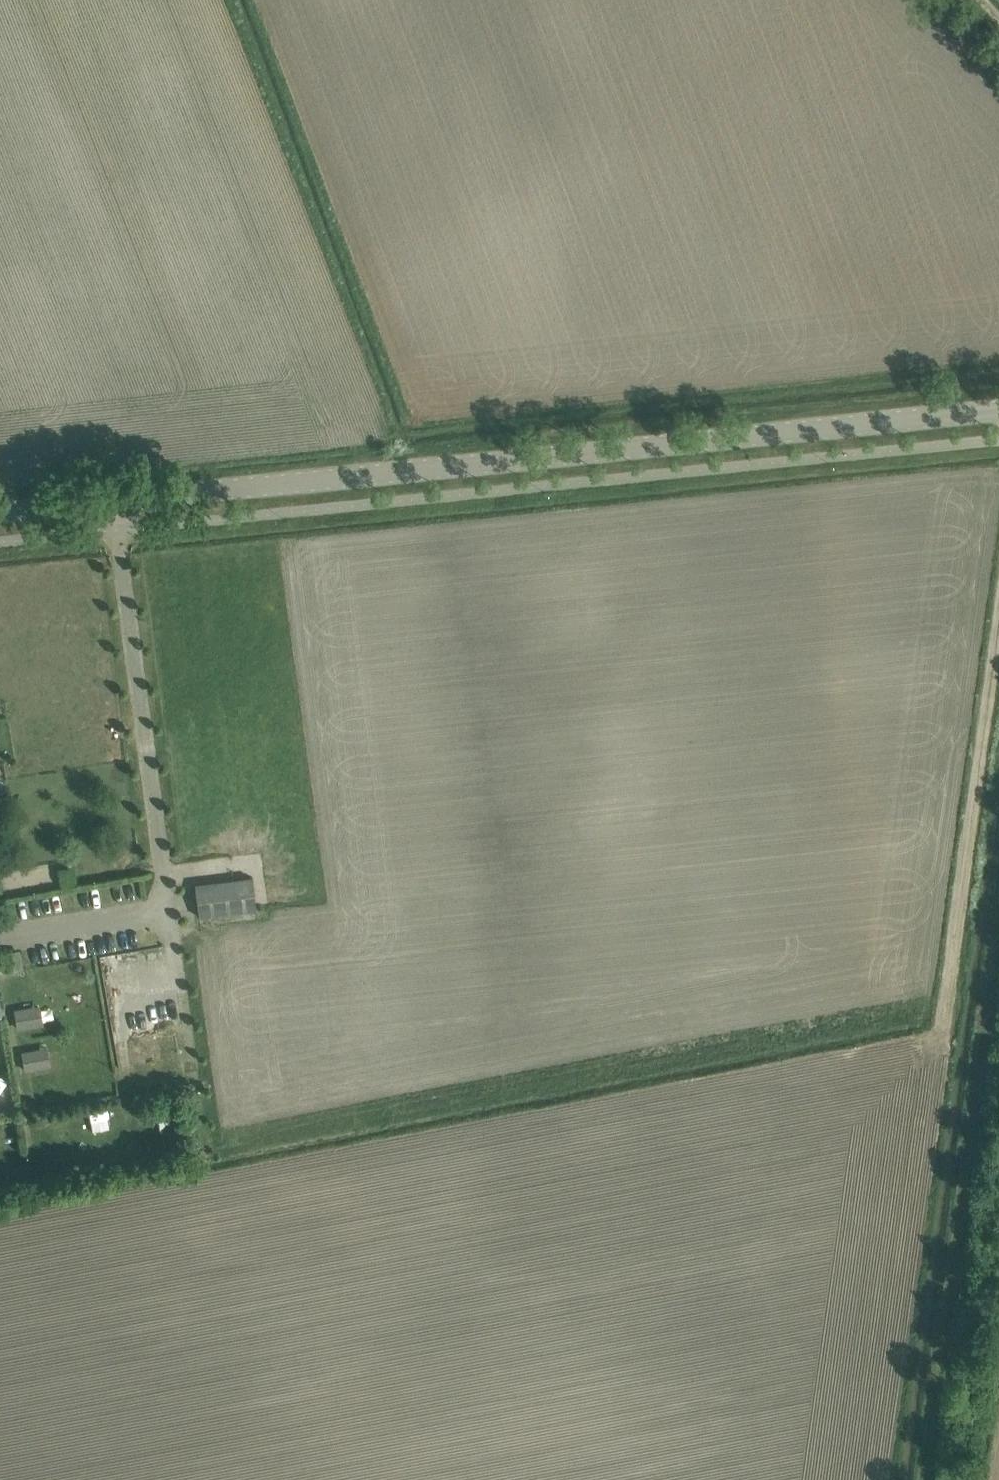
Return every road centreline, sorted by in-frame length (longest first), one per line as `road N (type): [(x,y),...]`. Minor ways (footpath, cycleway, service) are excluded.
road 1 (tertiary): [(0,512),(998,409)]
road 2 (track): [(925,1479),(998,934)]
road 3 (track): [(942,1017),(998,601)]

